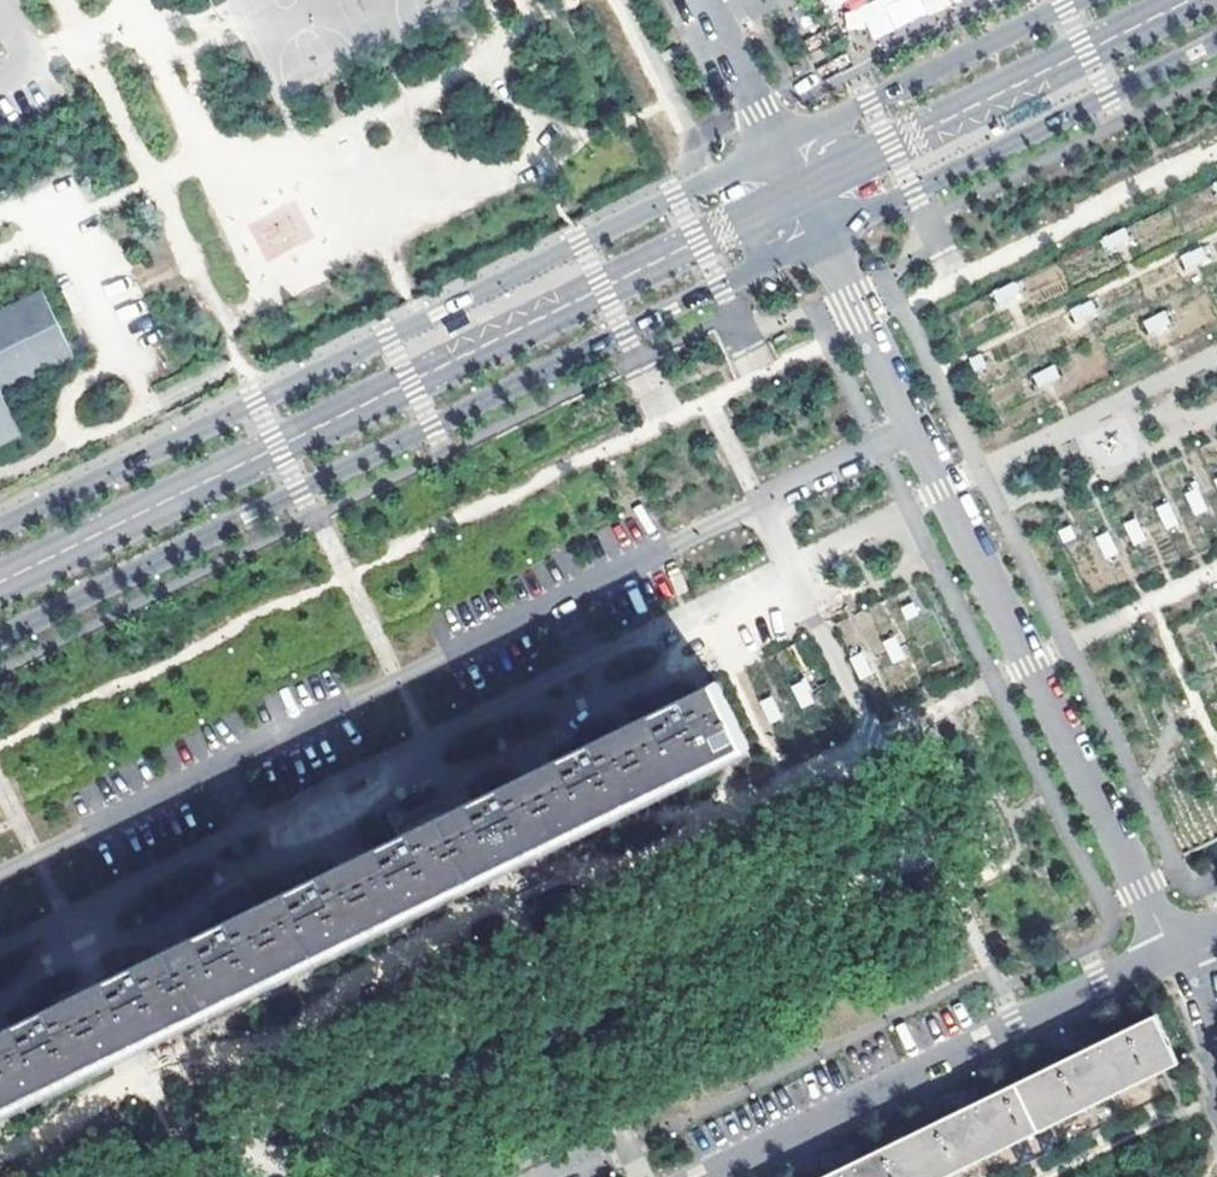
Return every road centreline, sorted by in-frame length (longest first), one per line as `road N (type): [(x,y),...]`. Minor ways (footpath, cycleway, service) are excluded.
road 1 (residential): [(0,876),(916,426)]
road 2 (tertiary): [(0,639),(820,235)]
road 3 (tertiary): [(776,147),(0,527)]
road 4 (residential): [(916,426),(1177,946)]
road 5 (residential): [(705,1176),(1177,946)]
road 6 (tertiary): [(820,235),(1216,42)]
road 7 (tertiary): [(1079,0),(776,147)]
road 8 (residential): [(820,235),(916,426)]
road 9 (residential): [(705,0),(776,147)]

